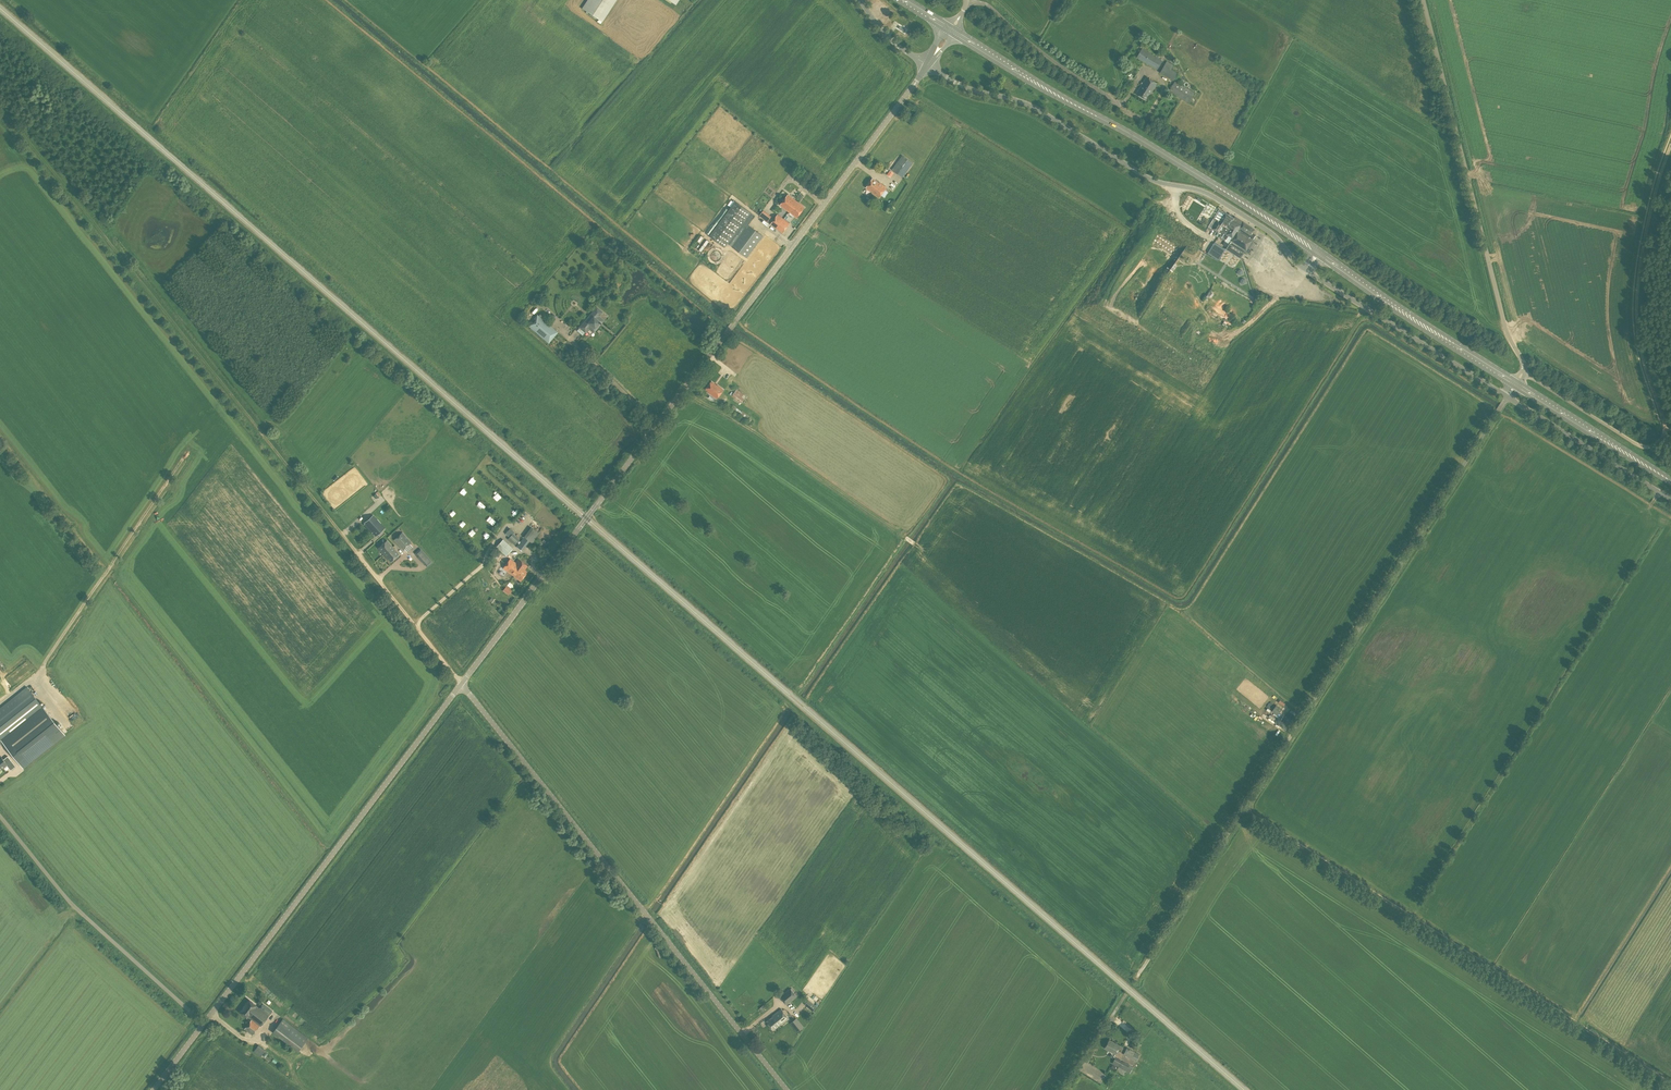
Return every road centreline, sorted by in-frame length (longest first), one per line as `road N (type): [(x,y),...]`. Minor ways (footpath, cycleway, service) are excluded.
road 1 (unclassified): [(463,683),(928,63)]
road 2 (unclassified): [(1139,976),(1508,397)]
road 3 (track): [(378,578),(0,111)]
road 4 (unclassified): [(786,1089),(463,683)]
road 5 (track): [(1243,813),(1670,1085)]
road 6 (unclassified): [(1308,271),(1270,231),(1202,190),(1153,181),(1036,108),(965,87),(928,63)]
road 7 (primary): [(1320,254),(951,30)]
road 8 (unclassified): [(203,1023),(463,683)]
road 9 (unclassified): [(1523,373),(1421,0)]
road 10 (unclassified): [(203,1023),(82,916),(0,816)]
road 11 (track): [(1664,428),(1640,345),(1637,293),(1670,149)]
road 12 (unclassified): [(1508,397),(1308,271)]
road 13 (primary): [(1517,382),(1320,254)]
road 14 (unclassified): [(1670,498),(1508,397)]
road 15 (primary): [(1670,480),(1517,382)]
road 16 (unclassified): [(1664,428),(1659,442),(1642,446),(1523,373)]
road 17 (unclassified): [(463,683),(378,578)]

